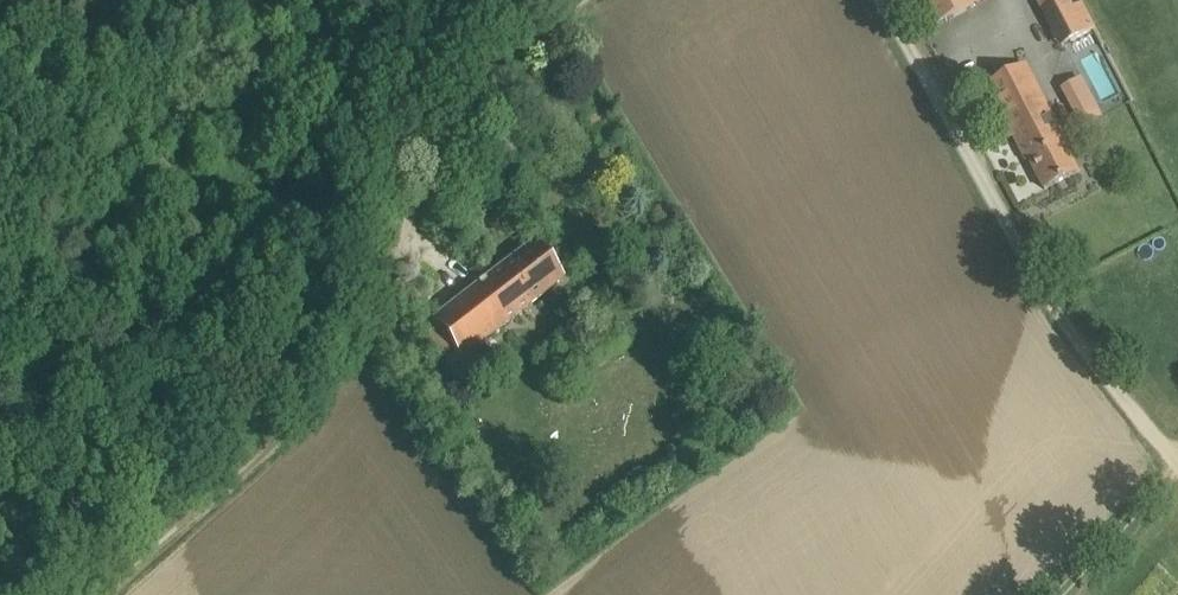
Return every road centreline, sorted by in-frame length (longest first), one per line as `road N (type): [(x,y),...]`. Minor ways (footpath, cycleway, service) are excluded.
road 1 (track): [(474,95),(364,329),(266,443),(101,594)]
road 2 (track): [(1177,455),(1063,305),(897,0)]
road 3 (track): [(404,240),(166,144)]
road 4 (track): [(1057,594),(1177,469)]
road 5 (track): [(577,0),(491,64),(474,95)]

